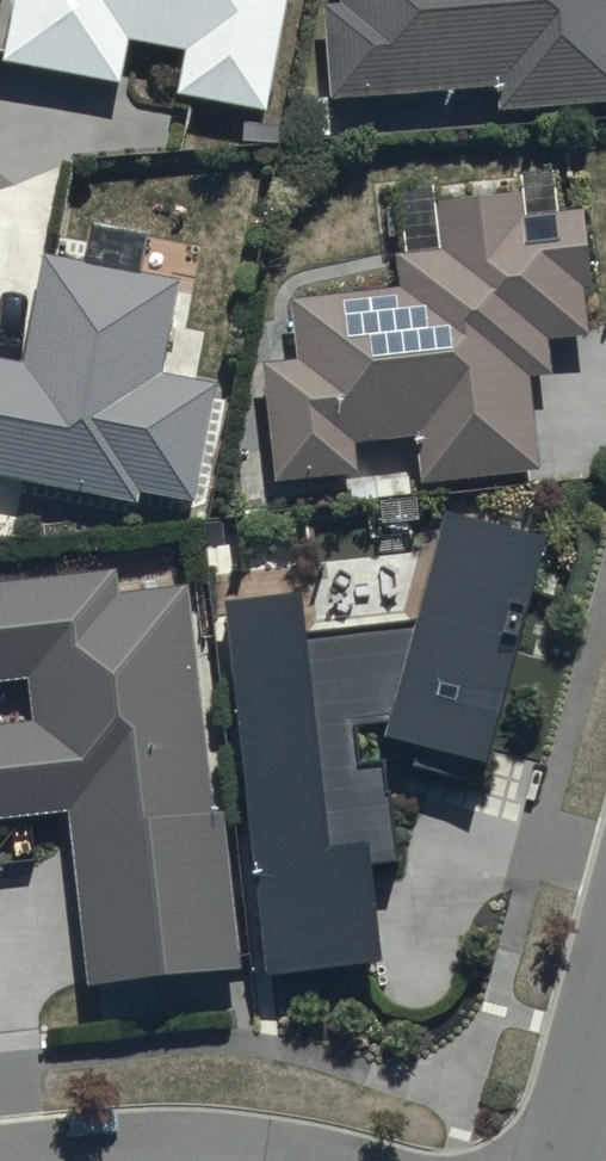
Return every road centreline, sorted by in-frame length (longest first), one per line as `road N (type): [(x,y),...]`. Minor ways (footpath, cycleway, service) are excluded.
road 1 (residential): [(570,1160),(605,1027)]

